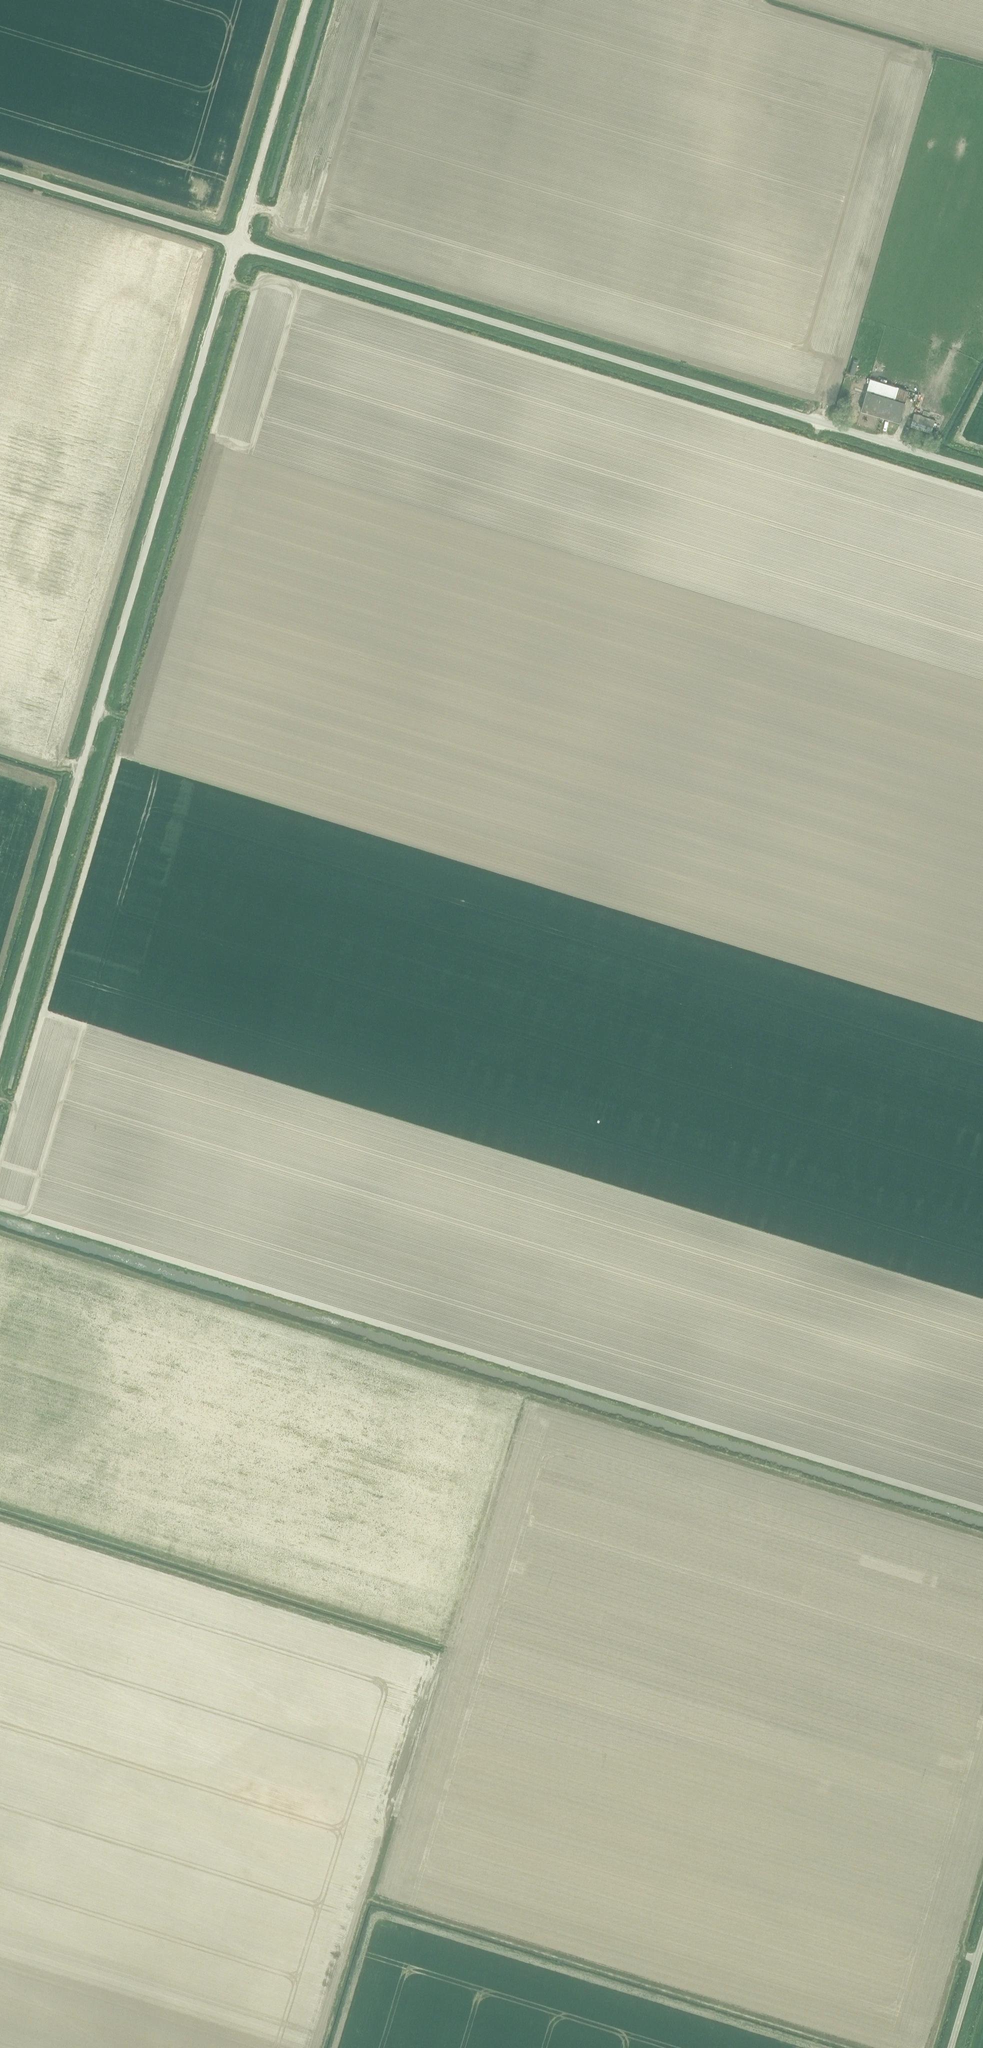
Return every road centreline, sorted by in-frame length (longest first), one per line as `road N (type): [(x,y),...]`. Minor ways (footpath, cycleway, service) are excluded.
road 1 (unclassified): [(0,1044),(236,244)]
road 2 (unclassified): [(982,473),(236,244)]
road 3 (unclassified): [(236,244),(308,0)]
road 4 (unclassified): [(236,244),(0,172)]

